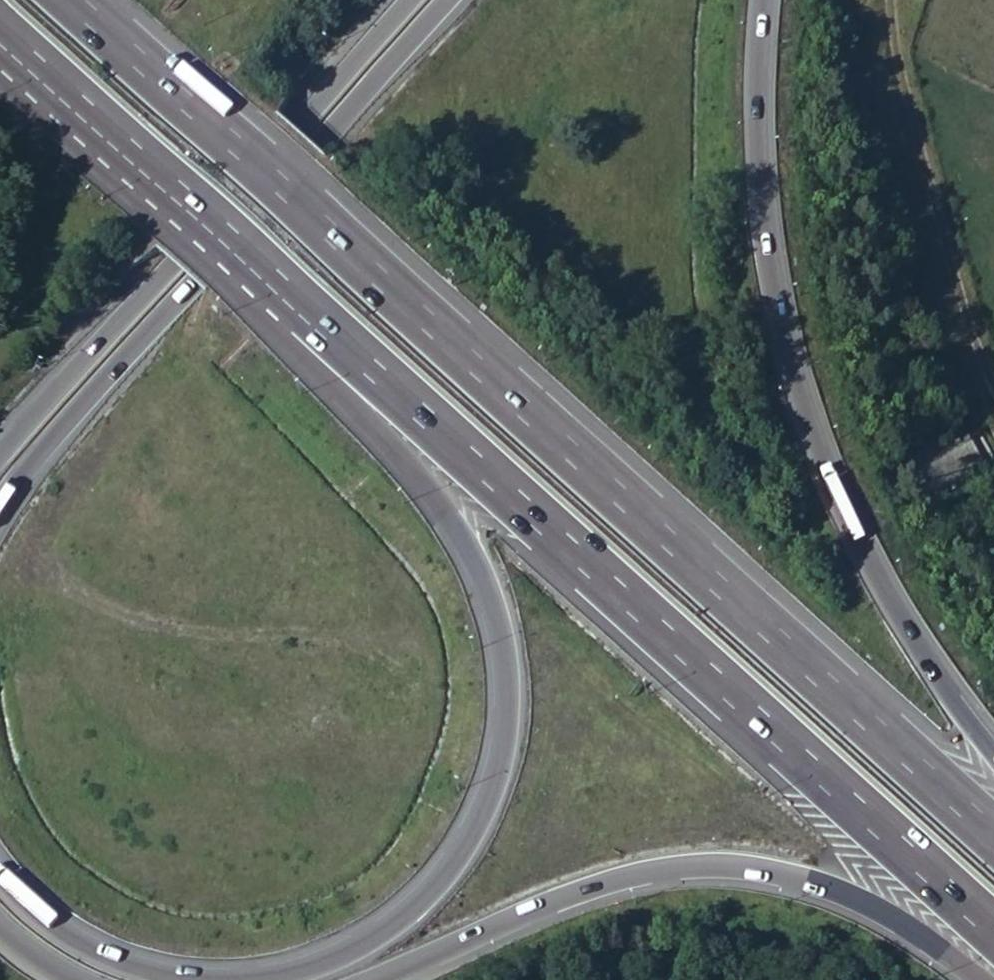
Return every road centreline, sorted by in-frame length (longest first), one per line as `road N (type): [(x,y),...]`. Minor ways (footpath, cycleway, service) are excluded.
road 1 (motorway): [(993,839),(70,0)]
road 2 (motorway): [(228,240),(249,317),(392,459),(458,543),(497,637),(503,724),(495,760),(459,840),(419,892),(373,930),(309,964),(265,975),(175,978),(97,955),(28,914),(0,886)]
road 3 (motorway): [(228,238),(993,932)]
road 4 (motorway): [(993,749),(875,573),(830,485),(795,385),(763,224),(752,63),(757,0)]
road 5 (motorway): [(364,979),(575,894),(684,867),(732,866),(843,893),(986,979)]
road 6 (motorway): [(409,0),(0,455)]
road 7 (track): [(887,0),(890,45),(915,140),(960,300),(993,388)]
road 8 (motorway): [(0,499),(228,240)]
road 9 (motorway): [(228,240),(447,0)]
road 10 (motorway): [(0,32),(228,238)]

